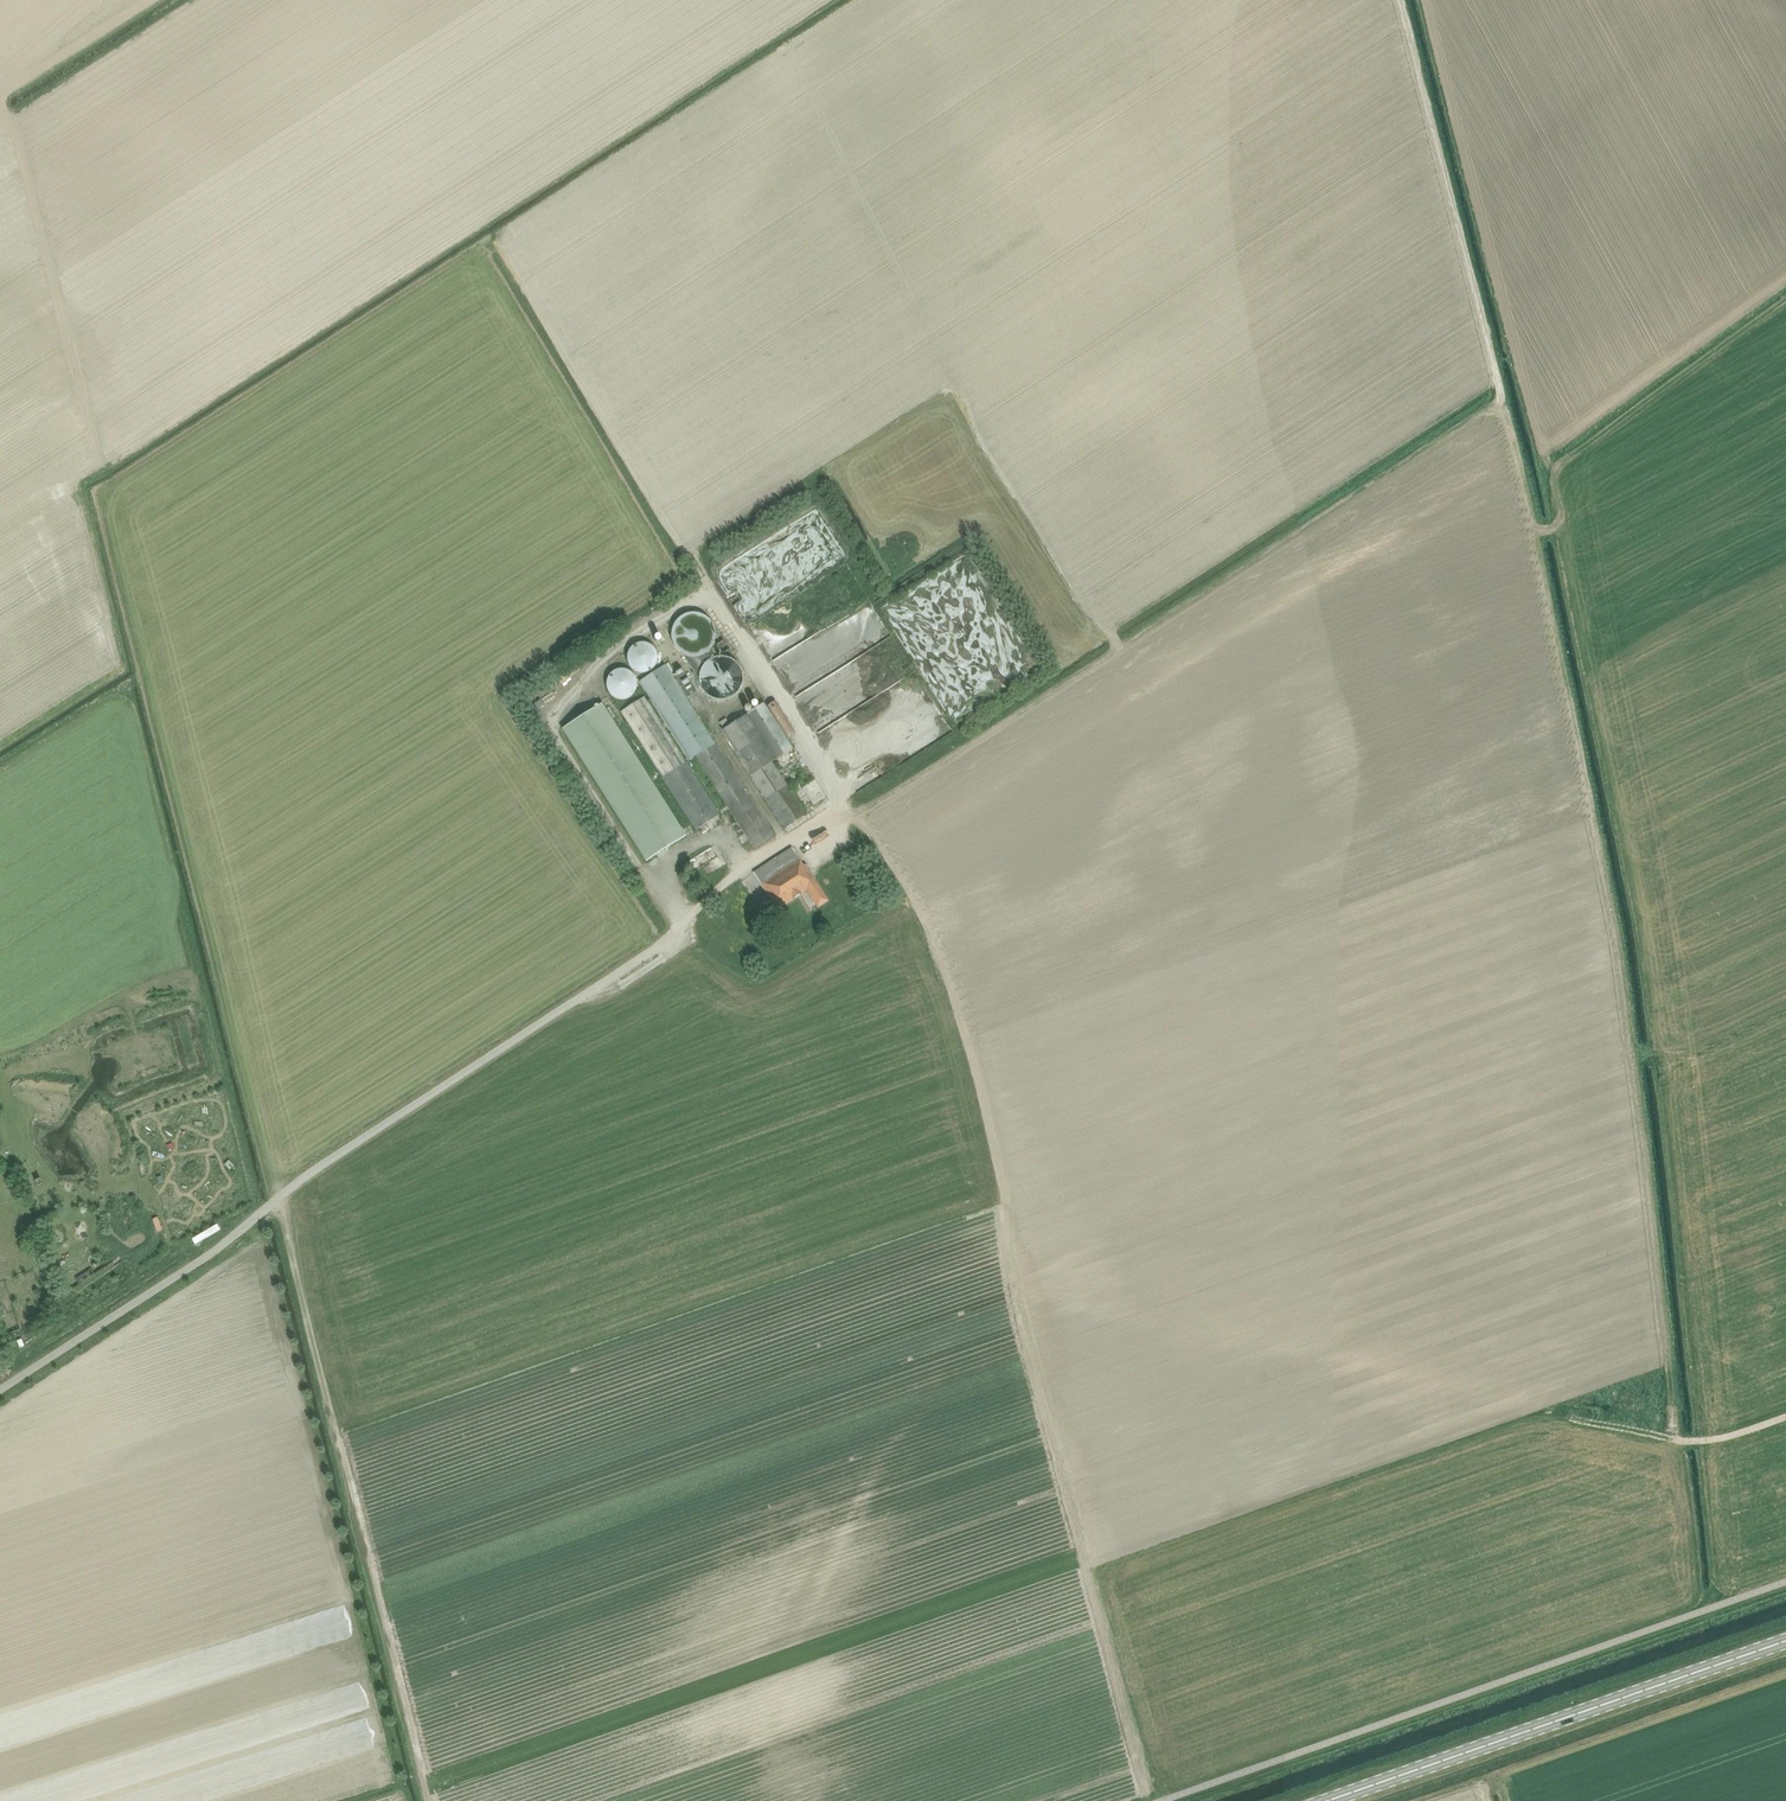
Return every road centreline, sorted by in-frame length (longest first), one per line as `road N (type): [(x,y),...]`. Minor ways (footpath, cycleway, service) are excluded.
road 1 (primary): [(1329,1800),(1785,1642)]
road 2 (track): [(1785,297),(1551,466)]
road 3 (track): [(0,1368),(179,1249),(196,1264)]
road 4 (track): [(0,92),(145,0)]

